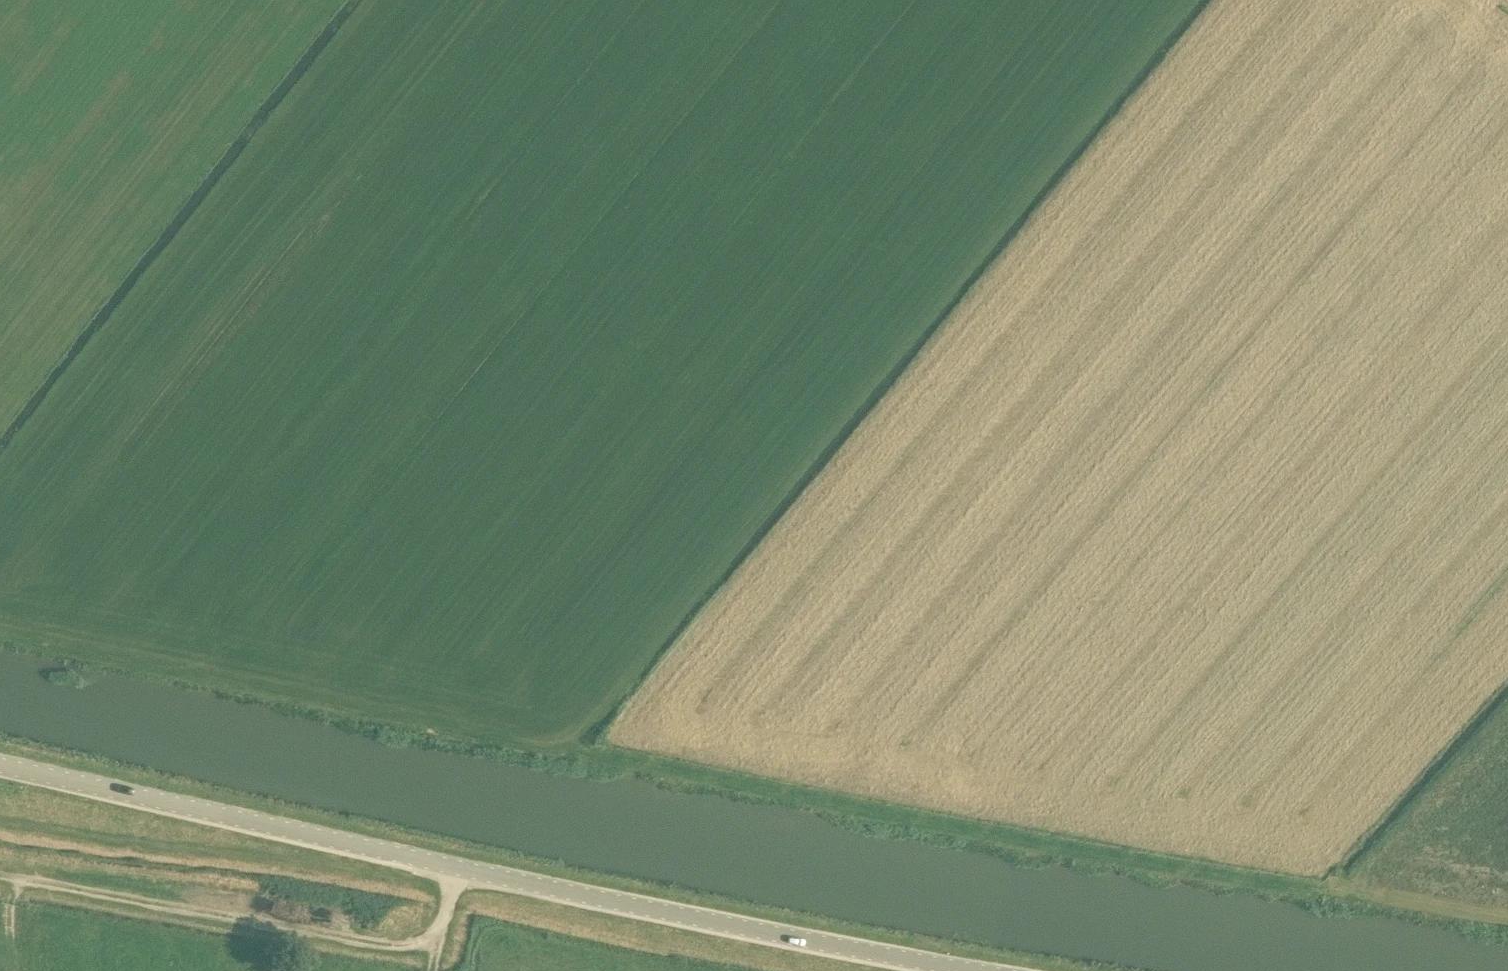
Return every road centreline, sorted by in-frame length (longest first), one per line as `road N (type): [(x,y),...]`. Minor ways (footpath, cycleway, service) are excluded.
road 1 (tertiary): [(989,970),(440,867),(0,765)]

